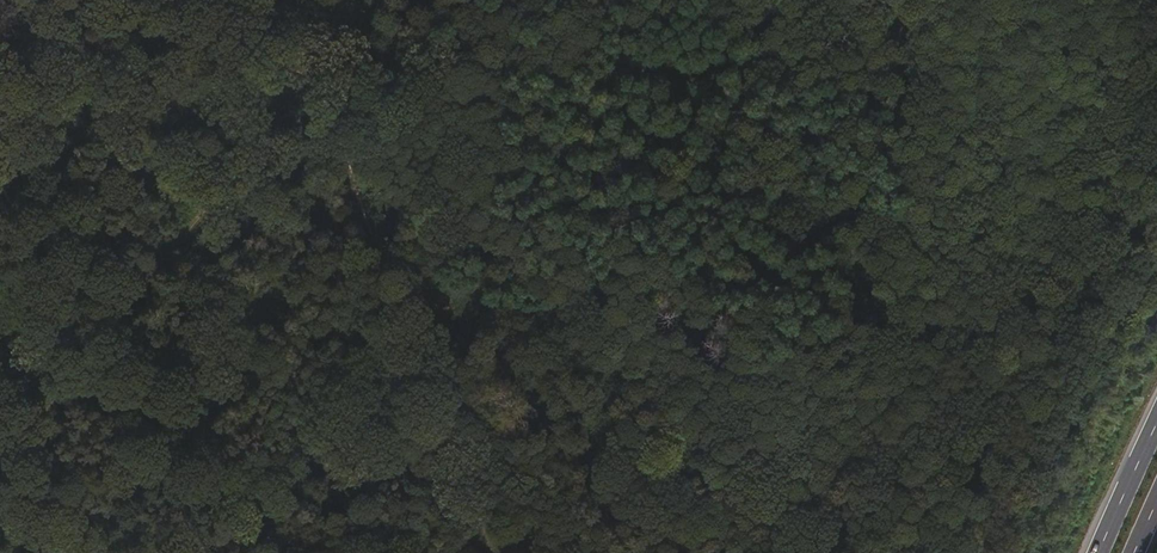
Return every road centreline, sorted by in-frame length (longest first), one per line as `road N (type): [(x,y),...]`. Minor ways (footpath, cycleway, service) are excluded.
road 1 (track): [(324,83),(961,76)]
road 2 (track): [(0,485),(324,83)]
road 3 (track): [(493,552),(324,83)]
road 4 (track): [(0,82),(324,83)]
road 5 (track): [(961,76),(1083,256)]
road 6 (track): [(961,76),(1156,79)]
road 7 (trunk): [(1156,424),(1100,552)]

